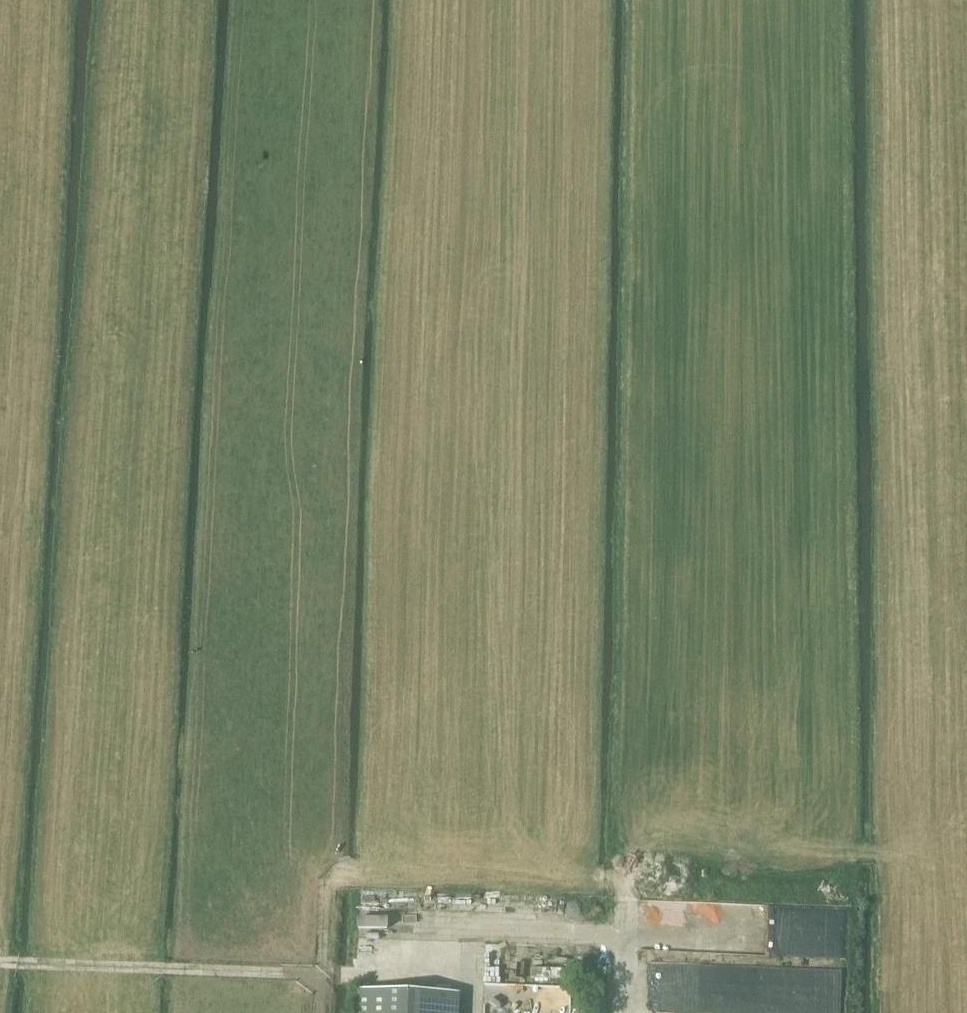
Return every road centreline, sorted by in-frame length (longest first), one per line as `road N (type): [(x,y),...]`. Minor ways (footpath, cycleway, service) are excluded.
road 1 (track): [(339,977),(0,963)]

